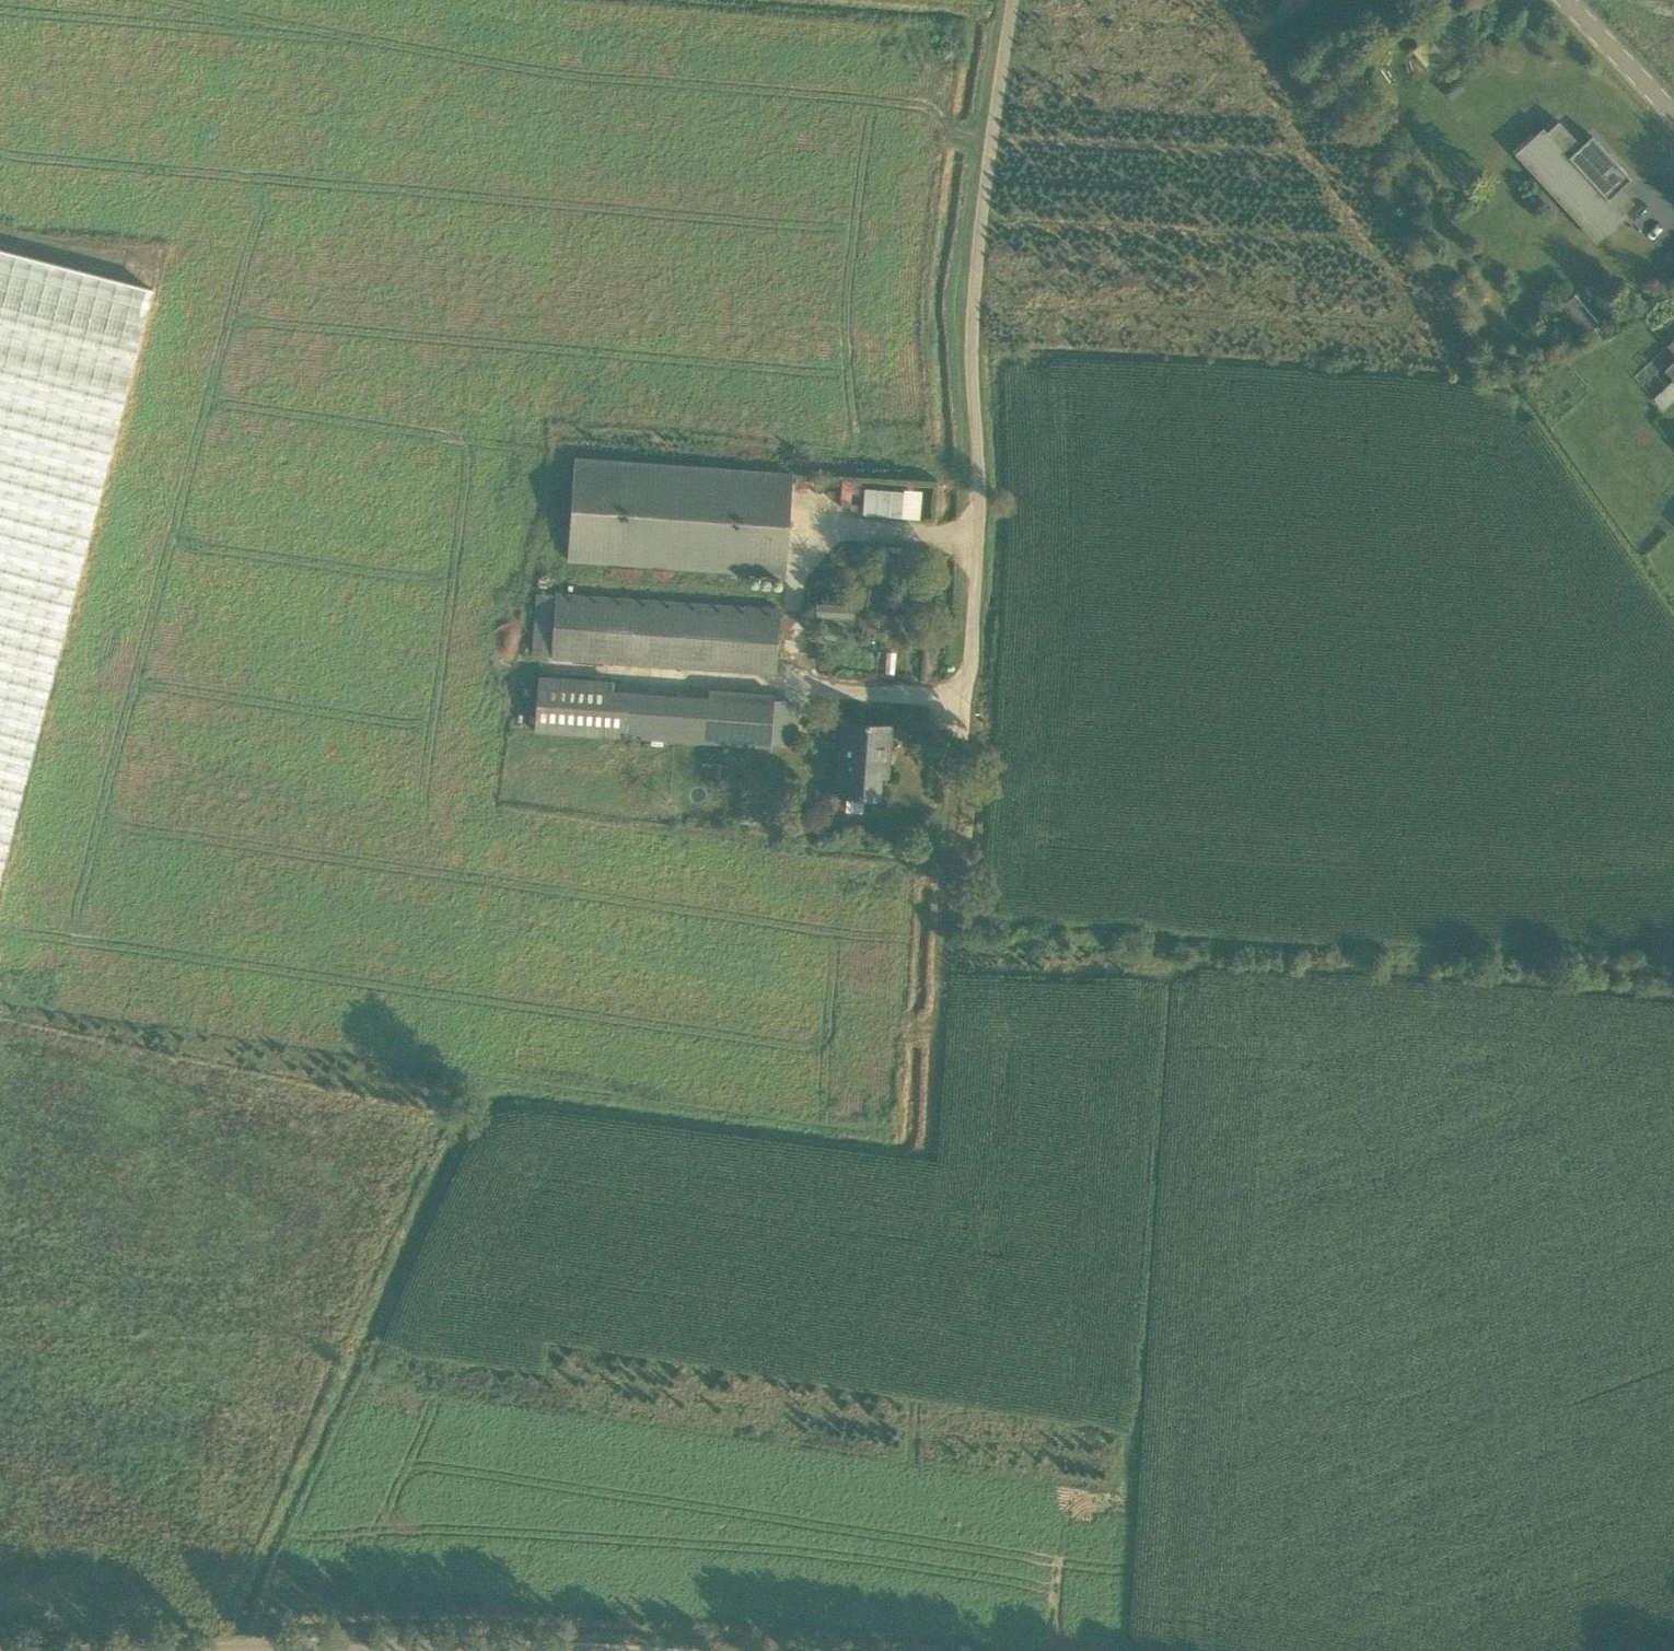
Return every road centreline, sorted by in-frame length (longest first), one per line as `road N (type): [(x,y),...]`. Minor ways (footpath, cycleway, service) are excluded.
road 1 (unclassified): [(753,1650),(609,1635),(0,1646)]
road 2 (unclassified): [(950,718),(957,217),(1008,0)]
road 3 (track): [(1122,1650),(1159,1004)]
road 4 (unclassified): [(1673,117),(1560,0)]

